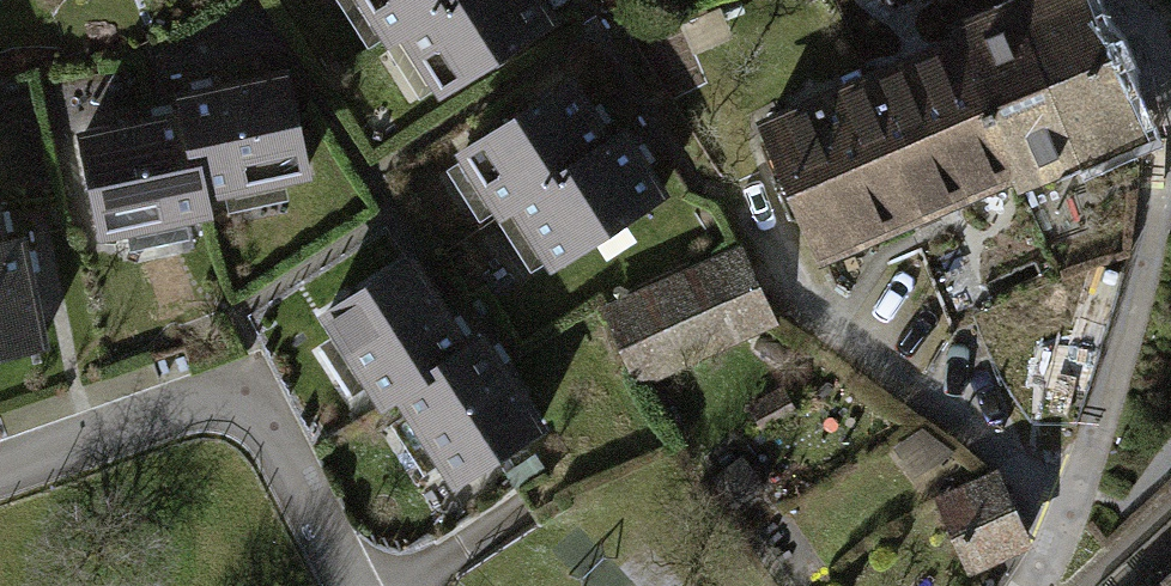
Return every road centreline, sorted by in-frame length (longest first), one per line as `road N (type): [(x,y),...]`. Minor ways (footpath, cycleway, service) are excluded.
road 1 (residential): [(1078,493),(1145,260),(1158,177),(1158,137),(1109,0)]
road 2 (residential): [(0,476),(241,403),(343,585)]

